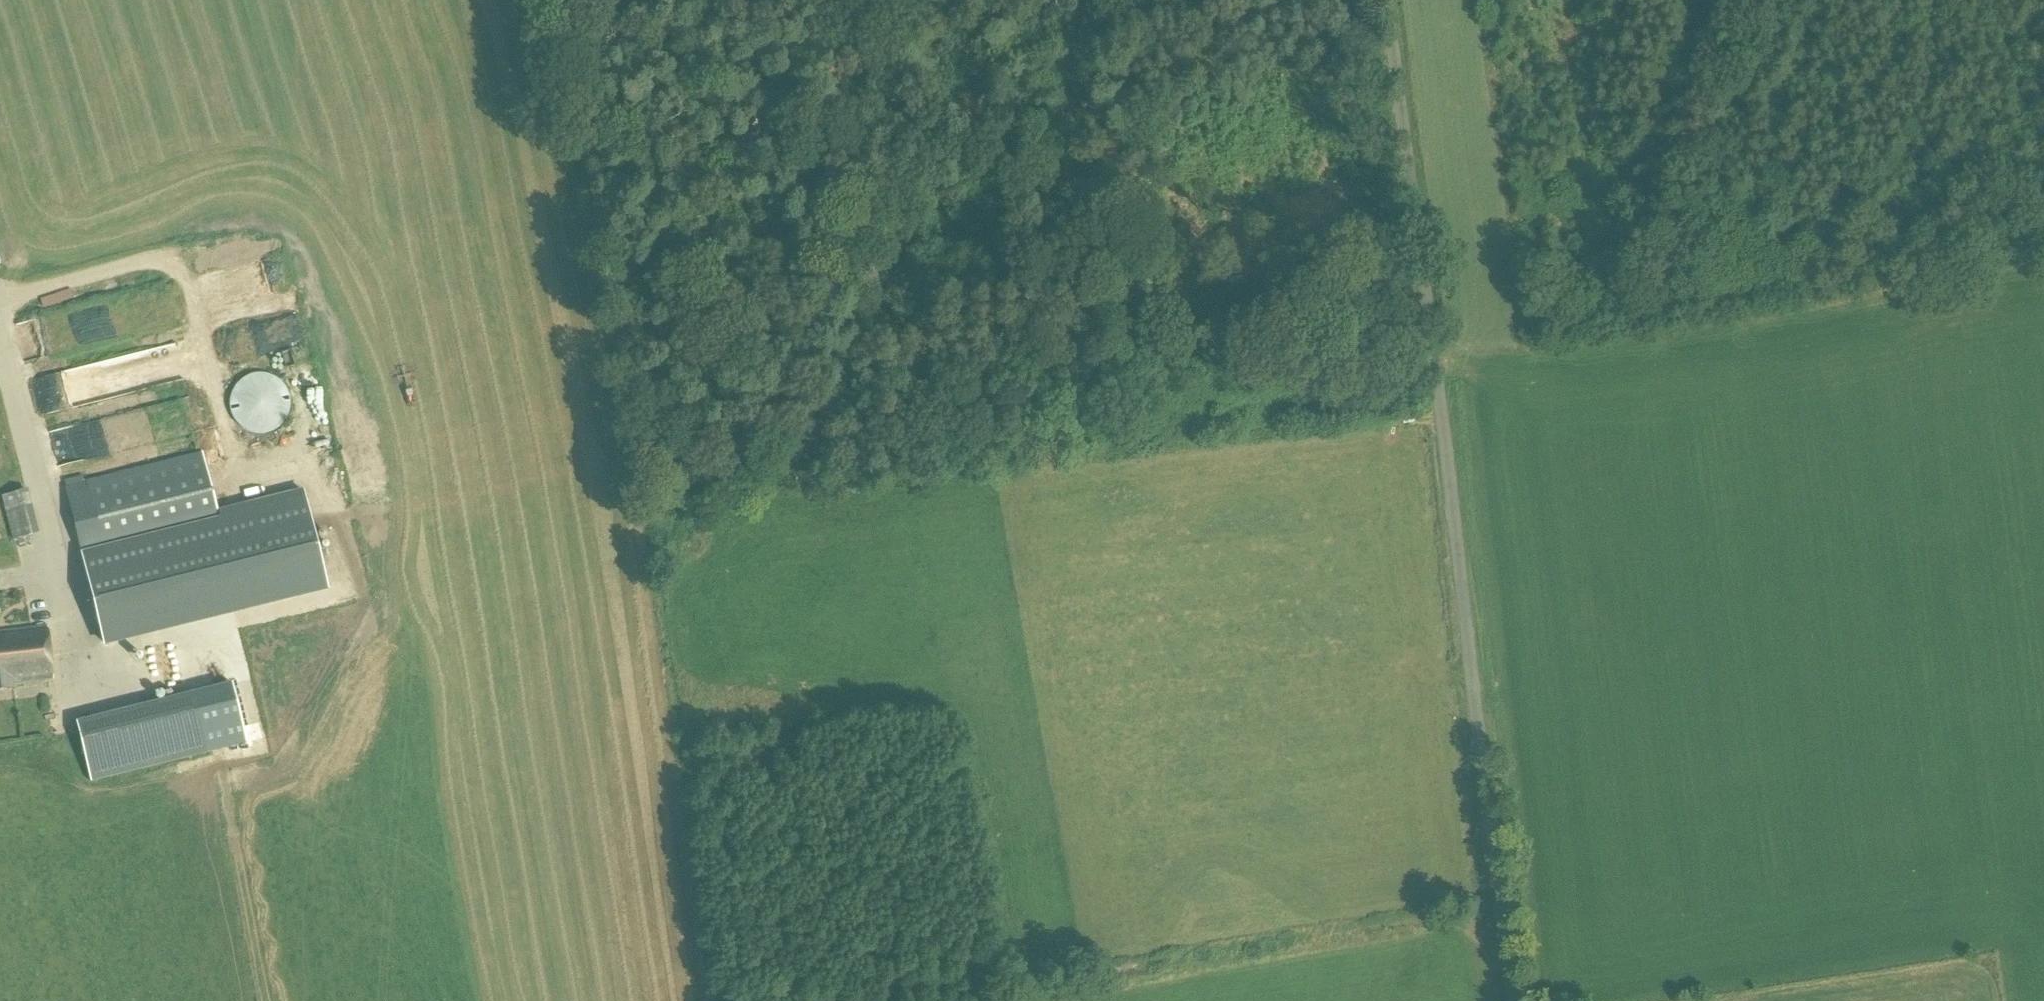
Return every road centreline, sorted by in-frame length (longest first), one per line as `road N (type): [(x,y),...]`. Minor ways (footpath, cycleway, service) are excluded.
road 1 (unclassified): [(1507,1000),(1388,0)]

